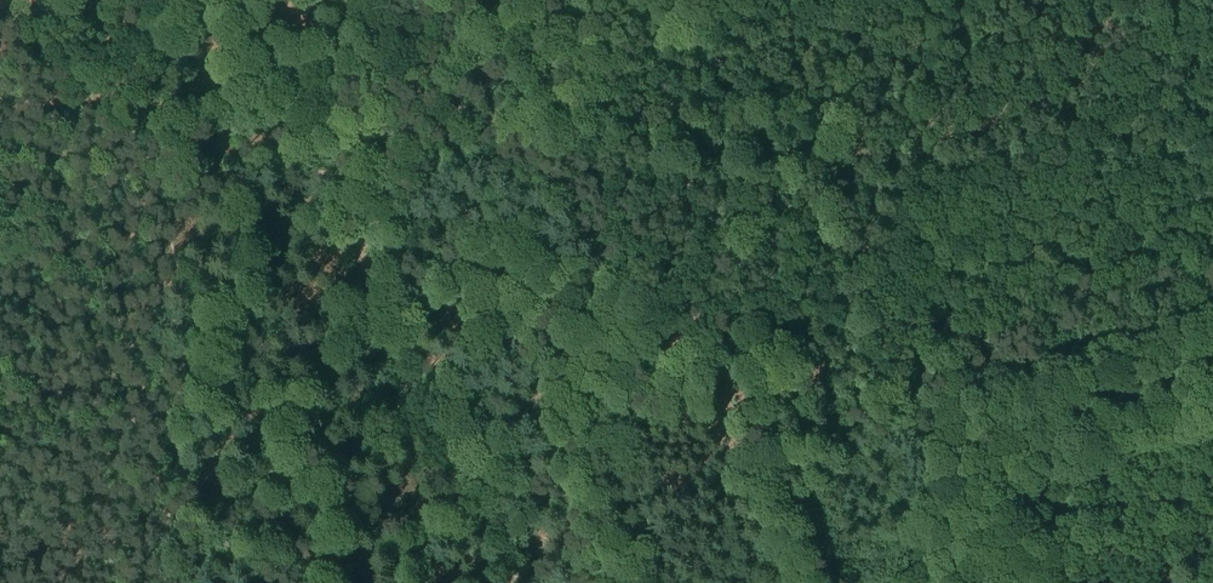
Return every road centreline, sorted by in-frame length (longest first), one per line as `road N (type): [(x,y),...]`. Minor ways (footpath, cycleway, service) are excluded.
road 1 (track): [(189,315),(143,345),(103,345),(93,315),(113,255),(108,237),(80,213),(0,209)]
road 2 (track): [(189,303),(179,463),(158,582)]

